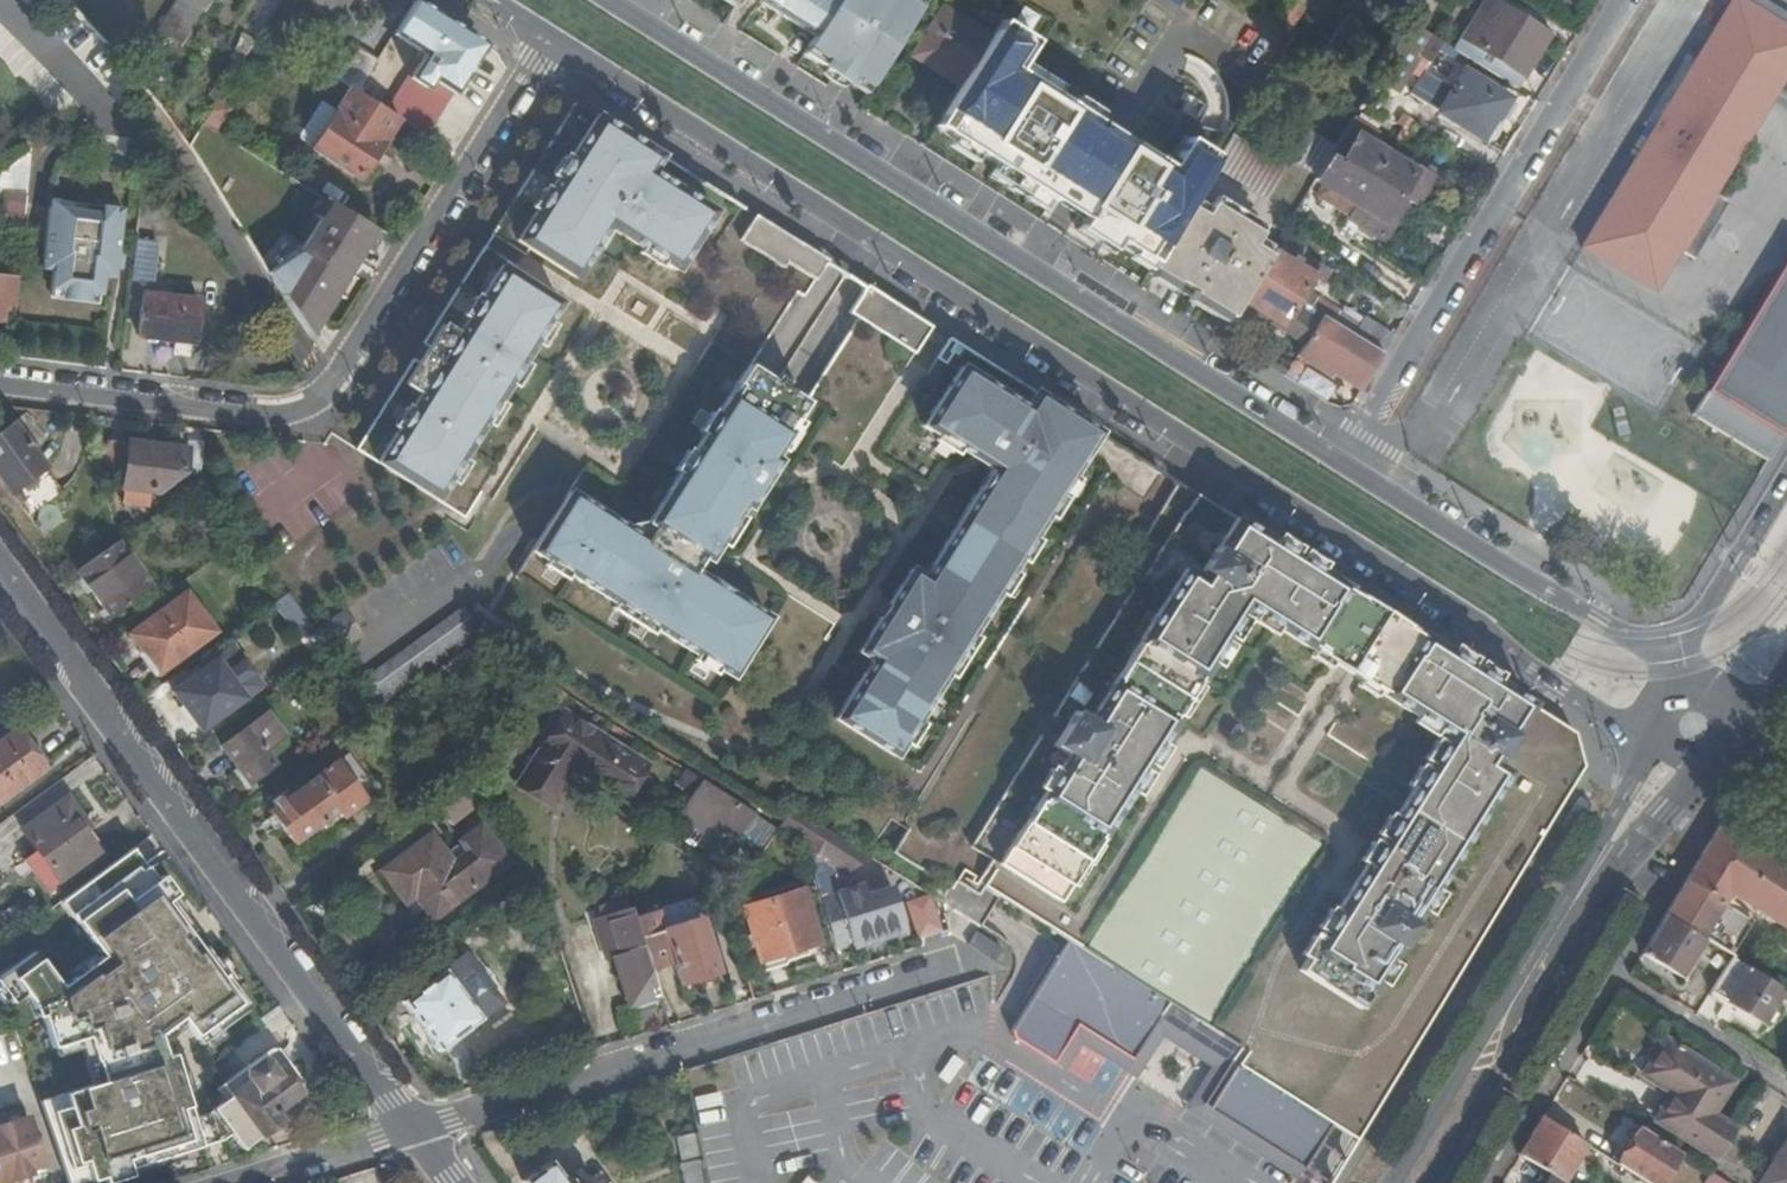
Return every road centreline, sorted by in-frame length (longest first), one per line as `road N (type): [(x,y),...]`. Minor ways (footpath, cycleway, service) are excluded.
road 1 (residential): [(555,40),(1478,620),(1553,688),(1642,735)]
road 2 (residential): [(1343,465),(603,0)]
road 3 (residential): [(555,40),(349,364),(313,404),(267,412),(0,380)]
road 4 (residential): [(413,1129),(0,561)]
road 5 (residential): [(944,968),(413,1129)]
road 6 (residential): [(1619,0),(1343,465)]
road 7 (residential): [(1679,673),(1343,465)]
road 8 (secondary): [(1405,1182),(1604,856)]
road 9 (secondary): [(1786,479),(1695,627),(1679,673)]
road 10 (residential): [(413,1129),(240,1182)]
road 11 (secondary): [(1604,856),(1706,775)]
road 12 (secondary): [(1642,735),(1604,856)]

